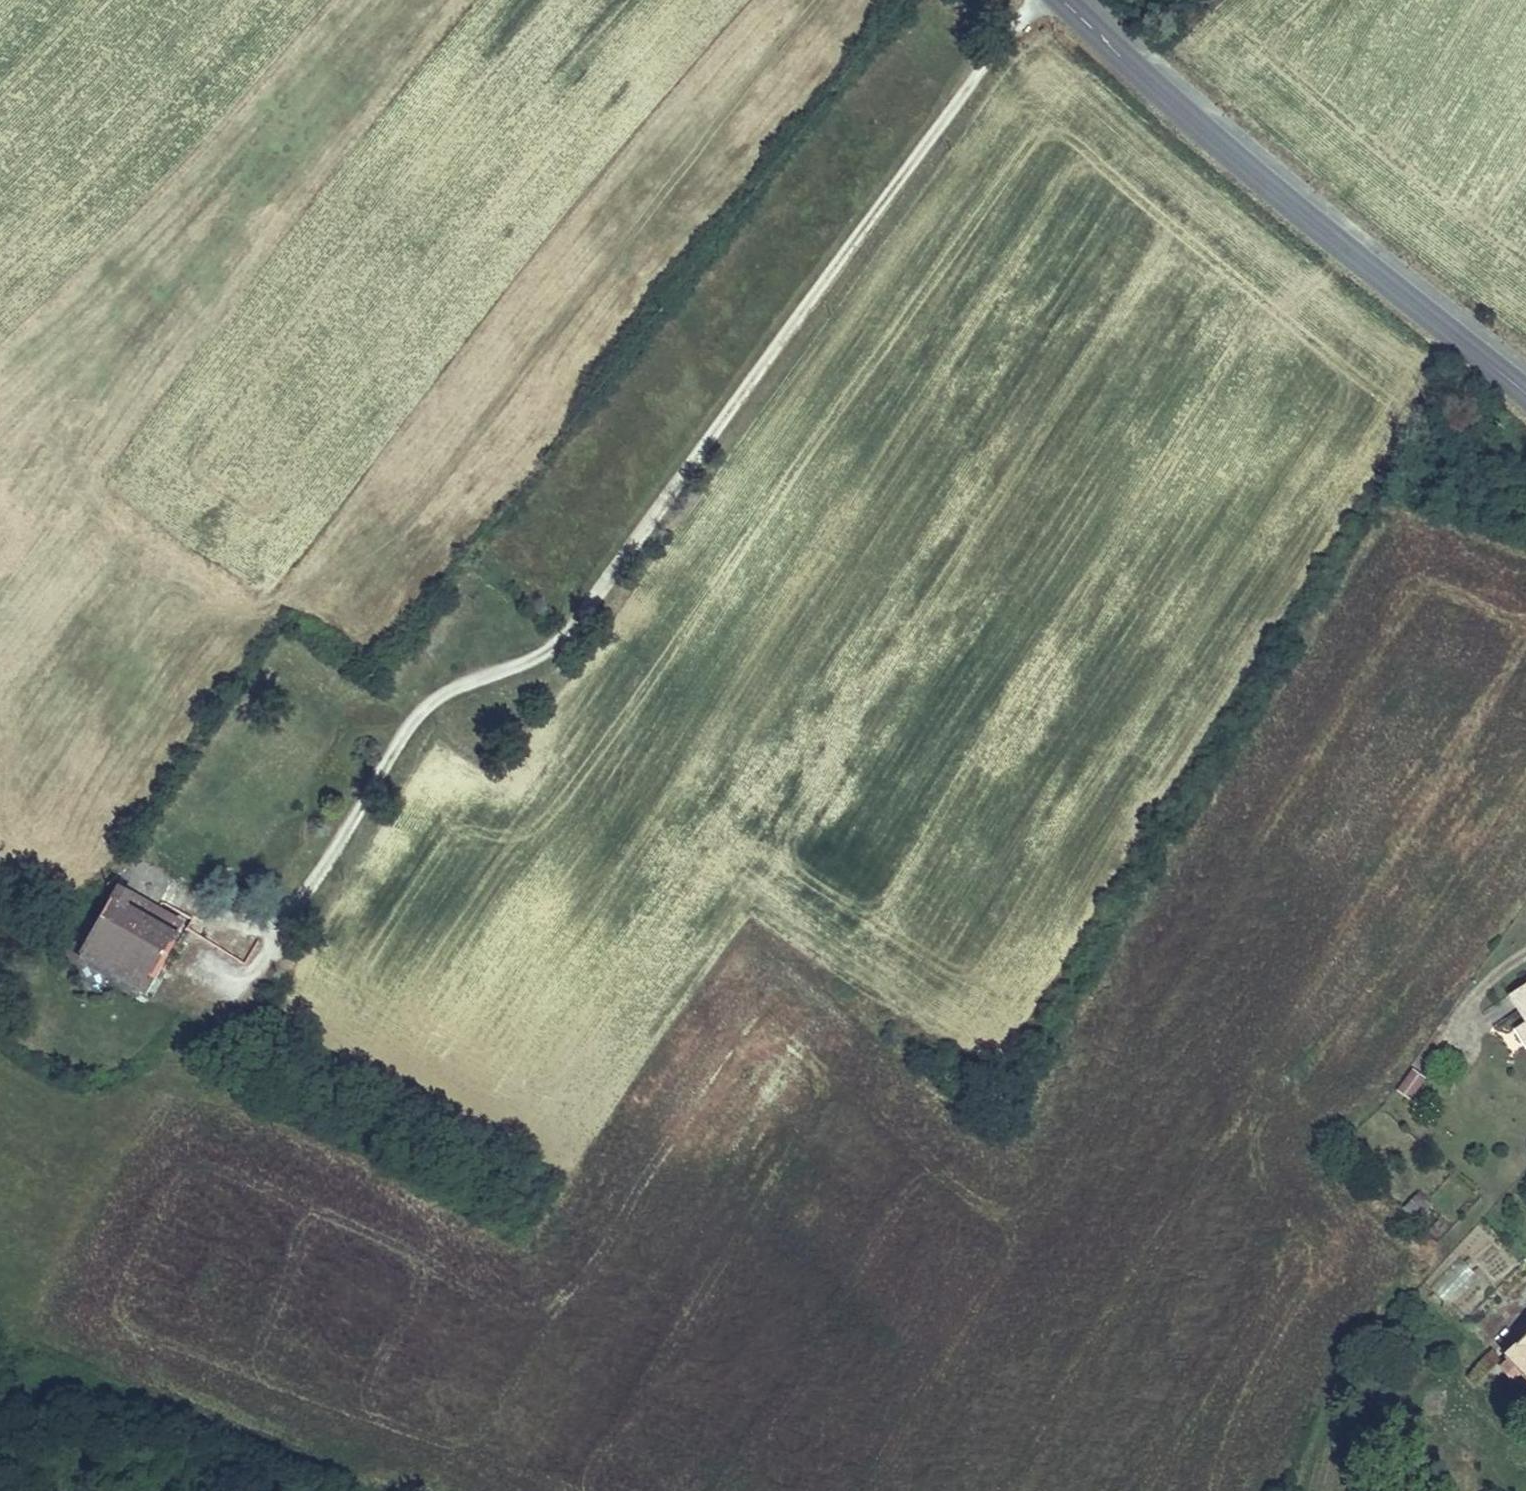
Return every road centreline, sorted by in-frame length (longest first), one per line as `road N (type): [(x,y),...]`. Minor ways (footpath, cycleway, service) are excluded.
road 1 (secondary): [(1525,393),(1221,146),(1061,0)]

